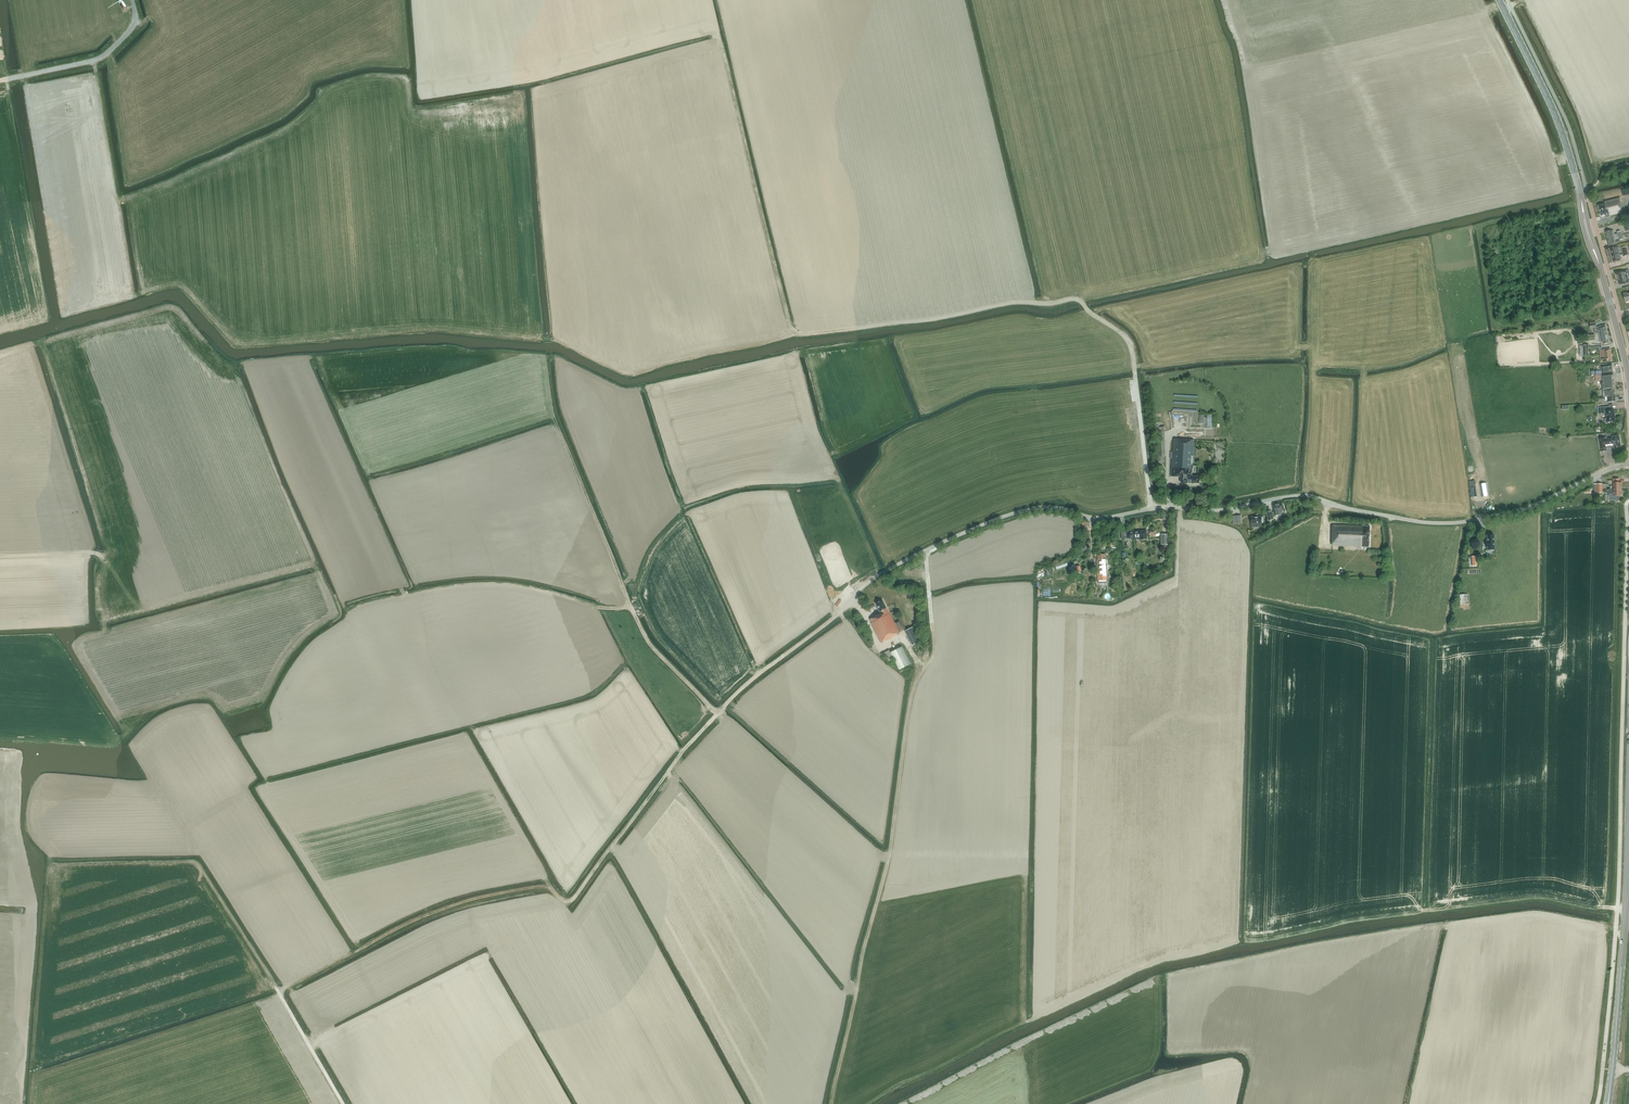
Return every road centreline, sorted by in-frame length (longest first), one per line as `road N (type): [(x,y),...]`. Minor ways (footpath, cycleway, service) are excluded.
road 1 (unclassified): [(892,567),(1041,507),(1096,520),(1305,495),(1445,523),(1518,511),(1628,464)]
road 2 (primary): [(1609,1094),(1628,834)]
road 3 (primary): [(1580,194),(1554,112),(1499,0)]

